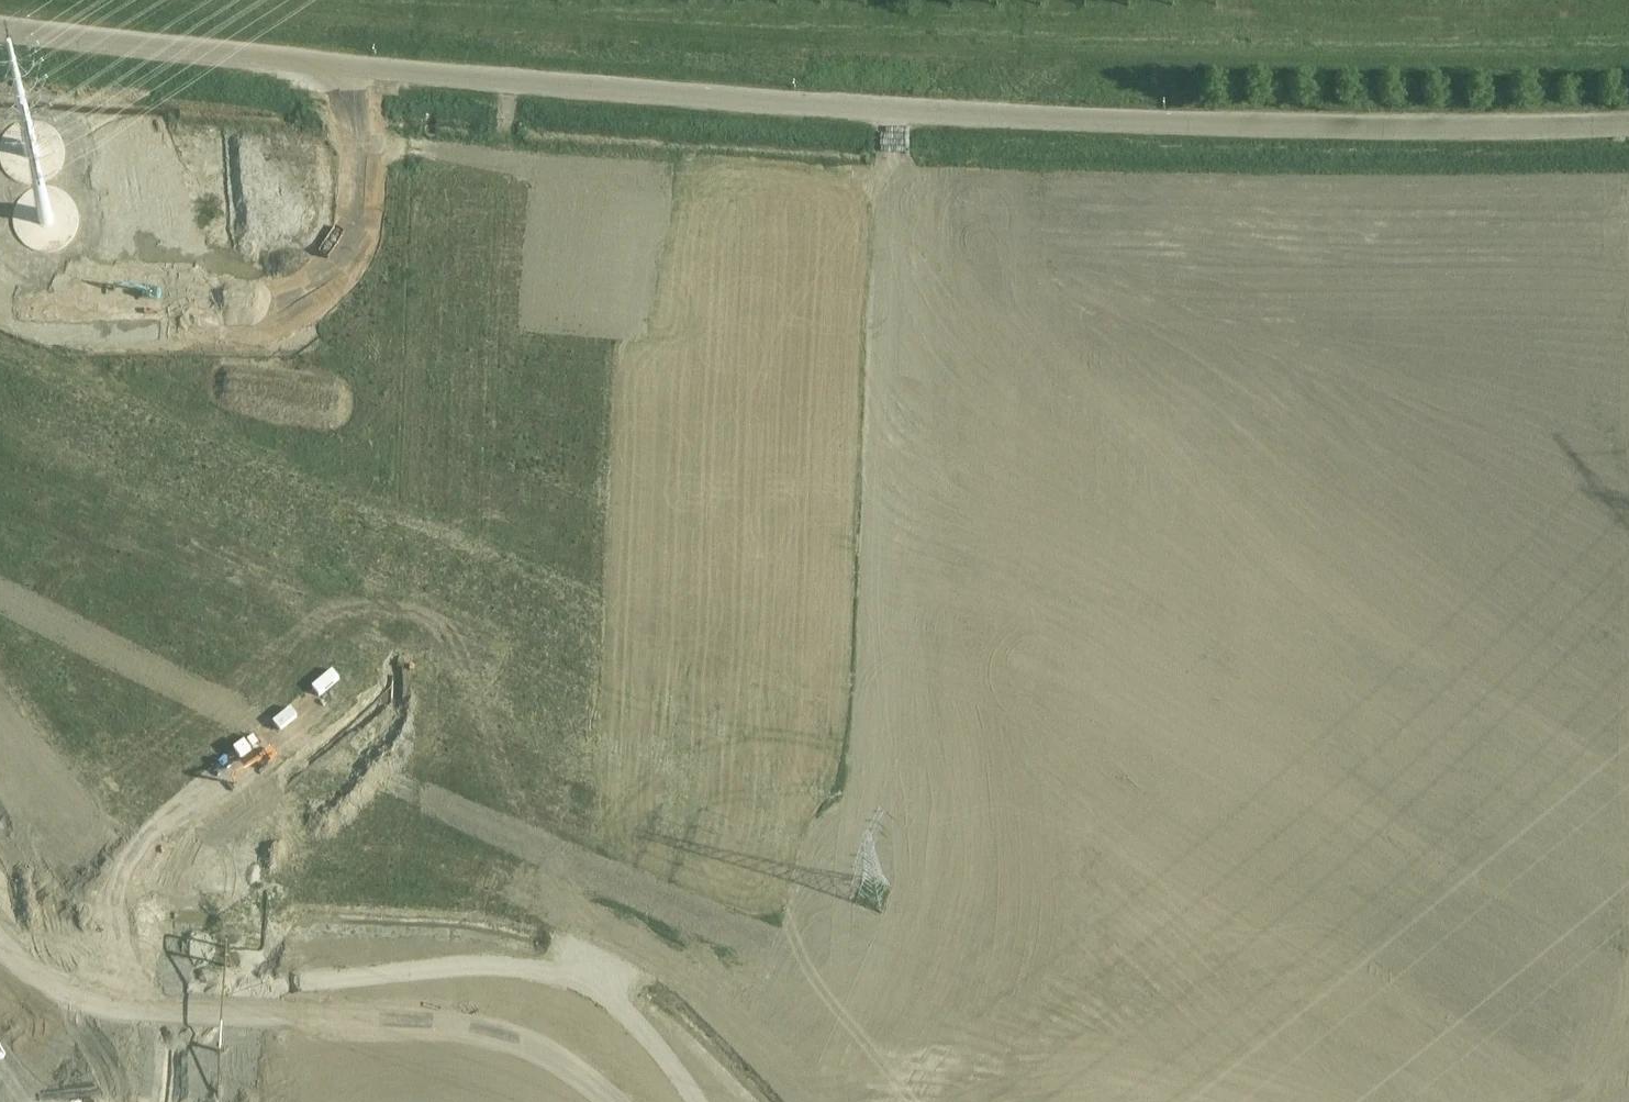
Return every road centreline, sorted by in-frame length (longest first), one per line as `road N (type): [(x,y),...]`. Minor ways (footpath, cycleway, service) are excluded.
road 1 (unclassified): [(1628,129),(952,121),(185,54),(0,30)]
road 2 (unclassified): [(610,1101),(529,1049),(472,1031),(172,1022),(121,1012),(52,982),(0,932)]

